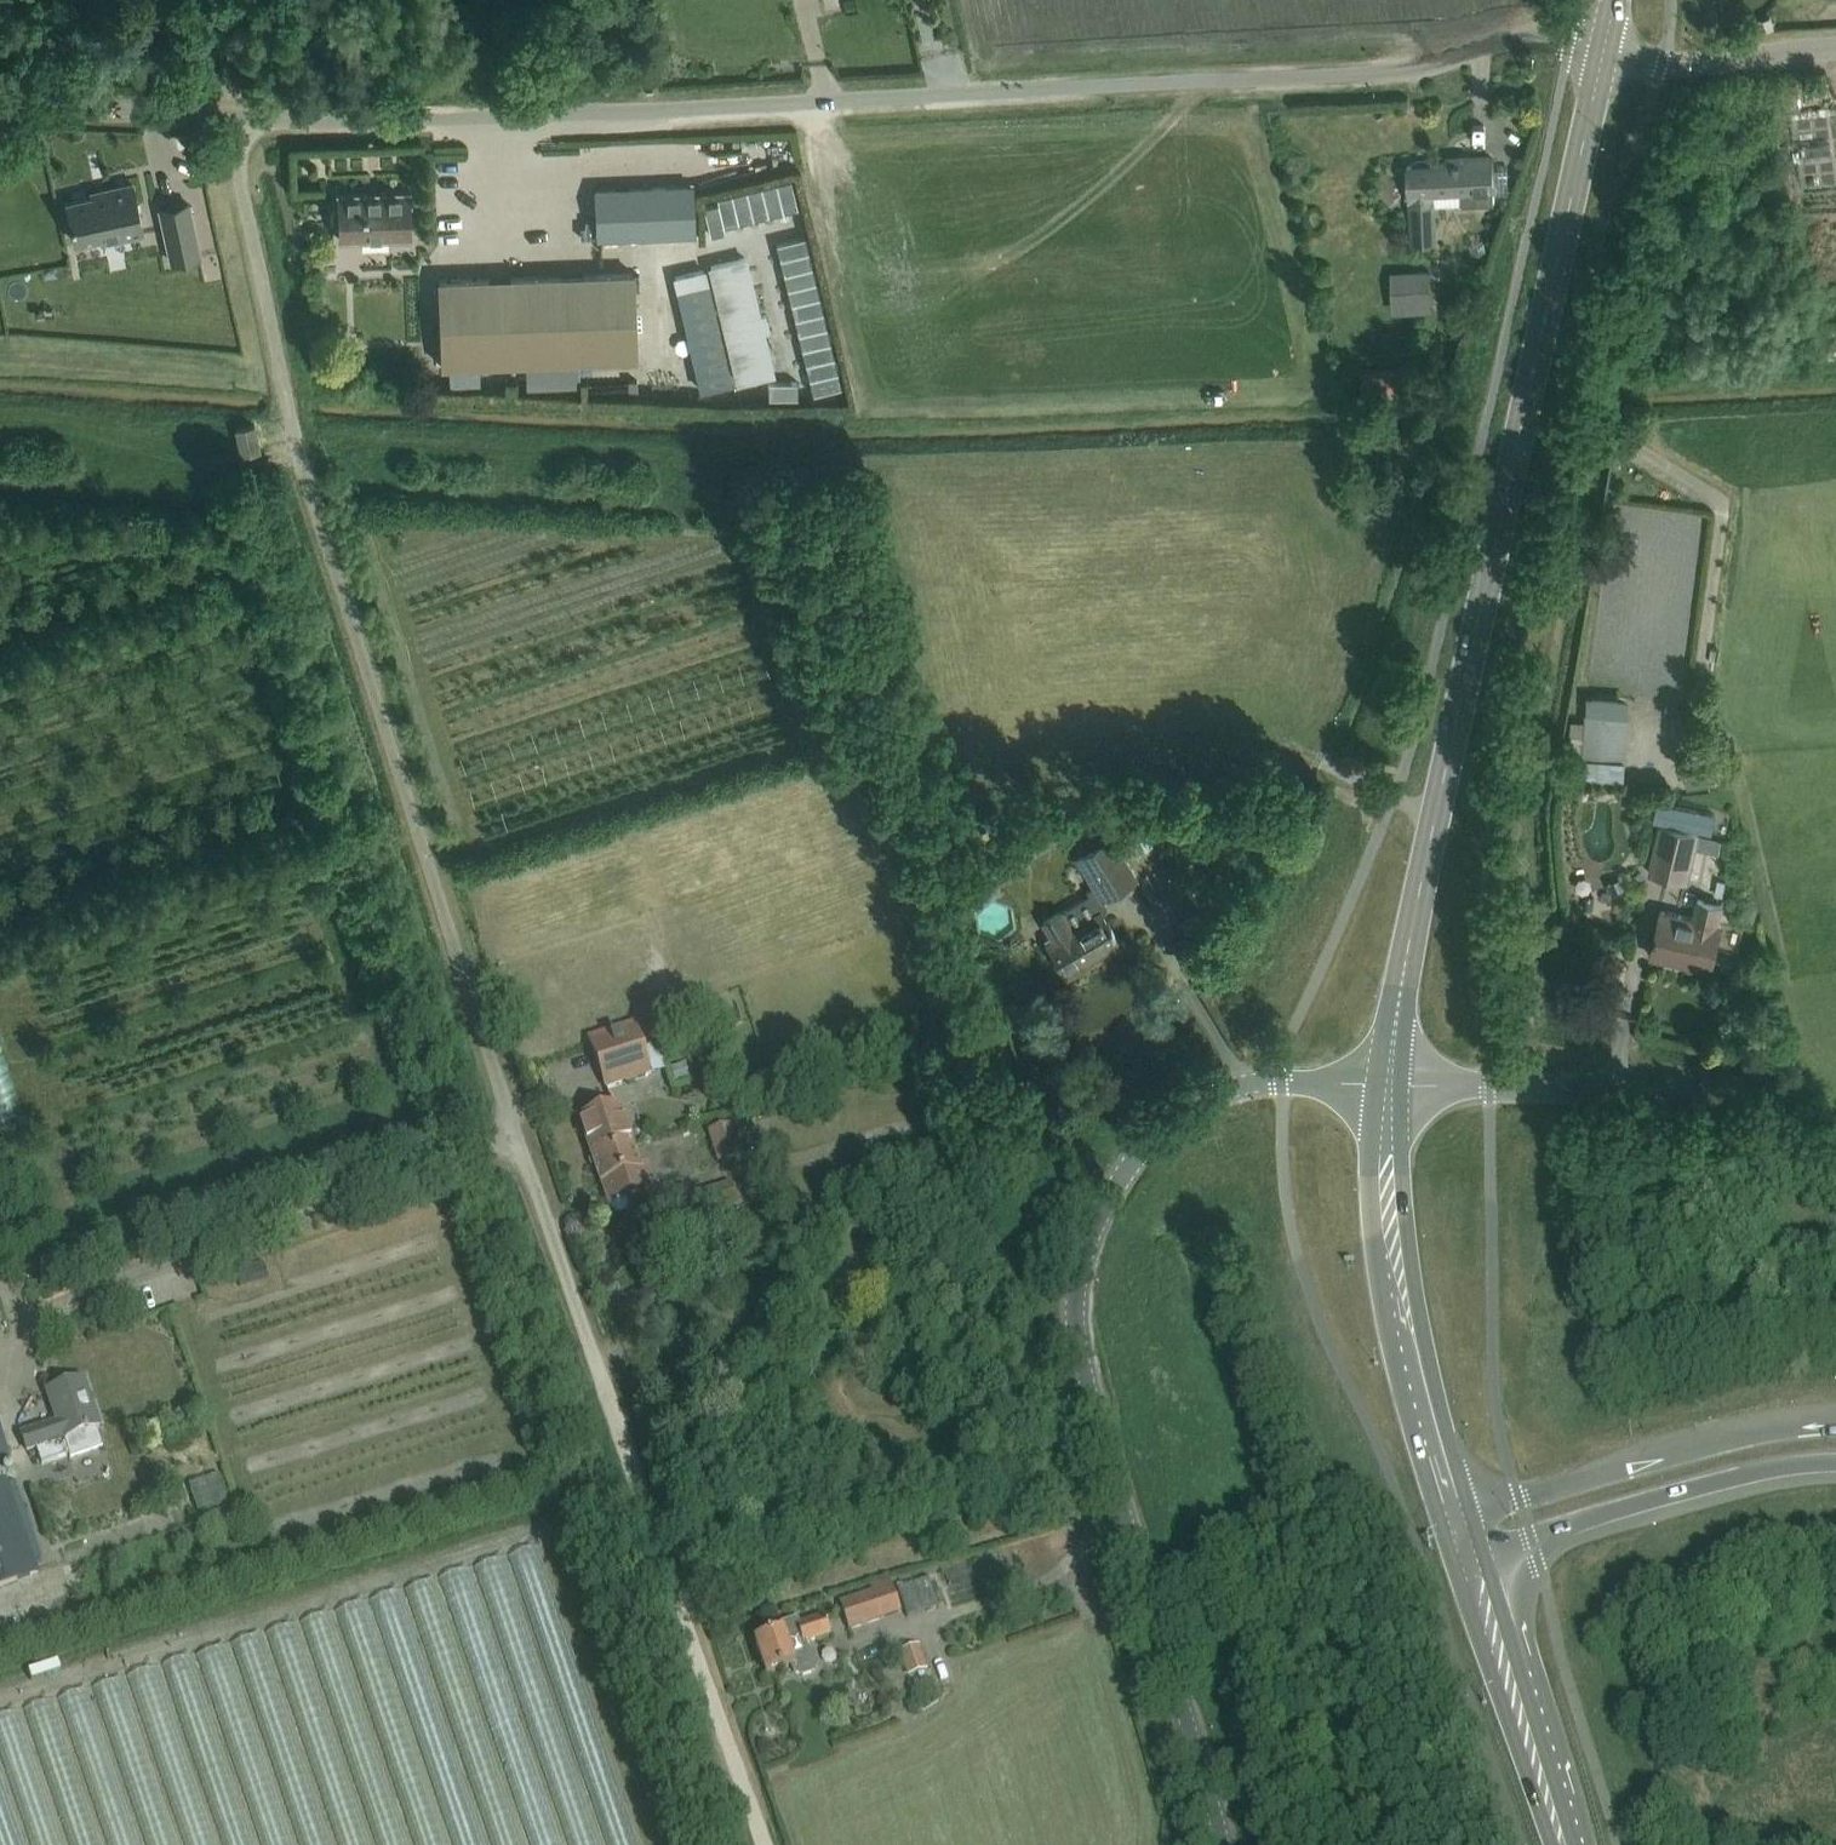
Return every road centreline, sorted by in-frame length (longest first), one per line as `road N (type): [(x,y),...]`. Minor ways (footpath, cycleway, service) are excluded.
road 1 (track): [(763,1844),(519,1141),(297,443),(236,164),(238,120)]
road 2 (unclassified): [(0,110),(408,121),(878,104),(1377,75),(1525,35),(1602,49)]
road 3 (tertiary): [(1602,49),(1406,946),(1386,1086)]
road 4 (unclassified): [(1210,1844),(1203,1795),(1072,1411),(1067,1314),(1088,1223),(1119,1164),(1160,1121),(1225,1090),(1386,1086)]
road 5 (track): [(16,1394),(10,1371),(41,1307),(519,1141)]
road 6 (unclassified): [(1835,1163),(1808,1144),(1683,1101),(1386,1086)]
road 7 (tertiary): [(1386,1086),(1384,1152),(1400,1314),(1454,1519)]
road 8 (motorway): [(1835,1424),(1734,1438),(1454,1519)]
road 9 (motorway): [(1463,1555),(1772,1471),(1835,1466)]
road 10 (tertiary): [(1463,1555),(1558,1844)]
road 11 (unclassified): [(1602,49),(1758,60),(1835,55)]

